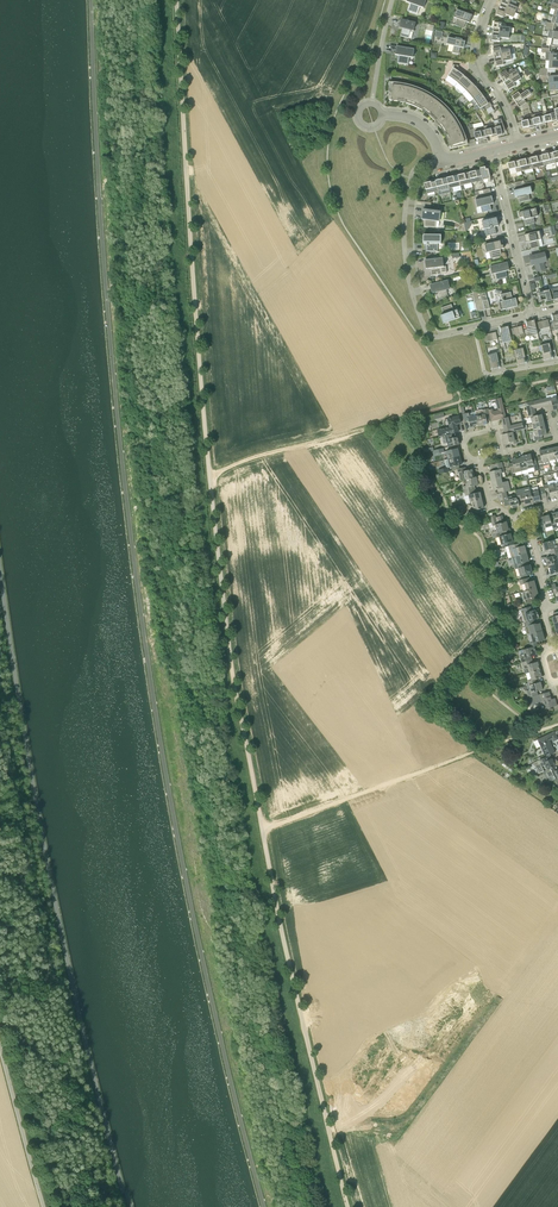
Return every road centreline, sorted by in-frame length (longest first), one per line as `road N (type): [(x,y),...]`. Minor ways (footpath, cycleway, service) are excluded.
road 1 (unclassified): [(176,0),(226,646),(279,930),(347,1206)]
road 2 (track): [(538,731),(260,831)]
road 3 (residential): [(443,162),(420,171),(411,186),(408,280),(428,335),(473,329)]
road 4 (track): [(422,413),(208,475)]
road 5 (residential): [(531,314),(495,151)]
road 6 (unclassified): [(42,1206),(0,1050)]
road 7 (residential): [(520,145),(480,64),(492,0)]

